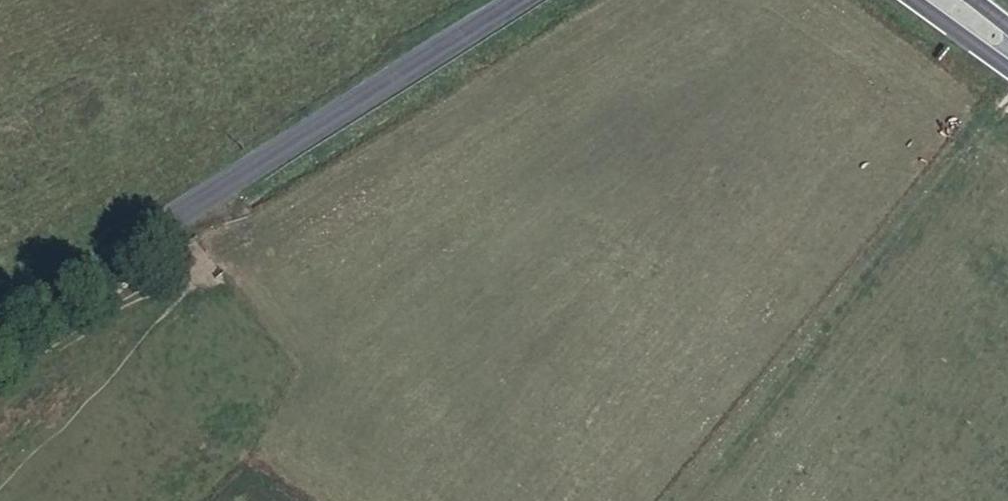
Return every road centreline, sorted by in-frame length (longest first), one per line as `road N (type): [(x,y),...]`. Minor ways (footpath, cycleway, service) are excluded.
road 1 (tertiary): [(0,330),(521,0)]

